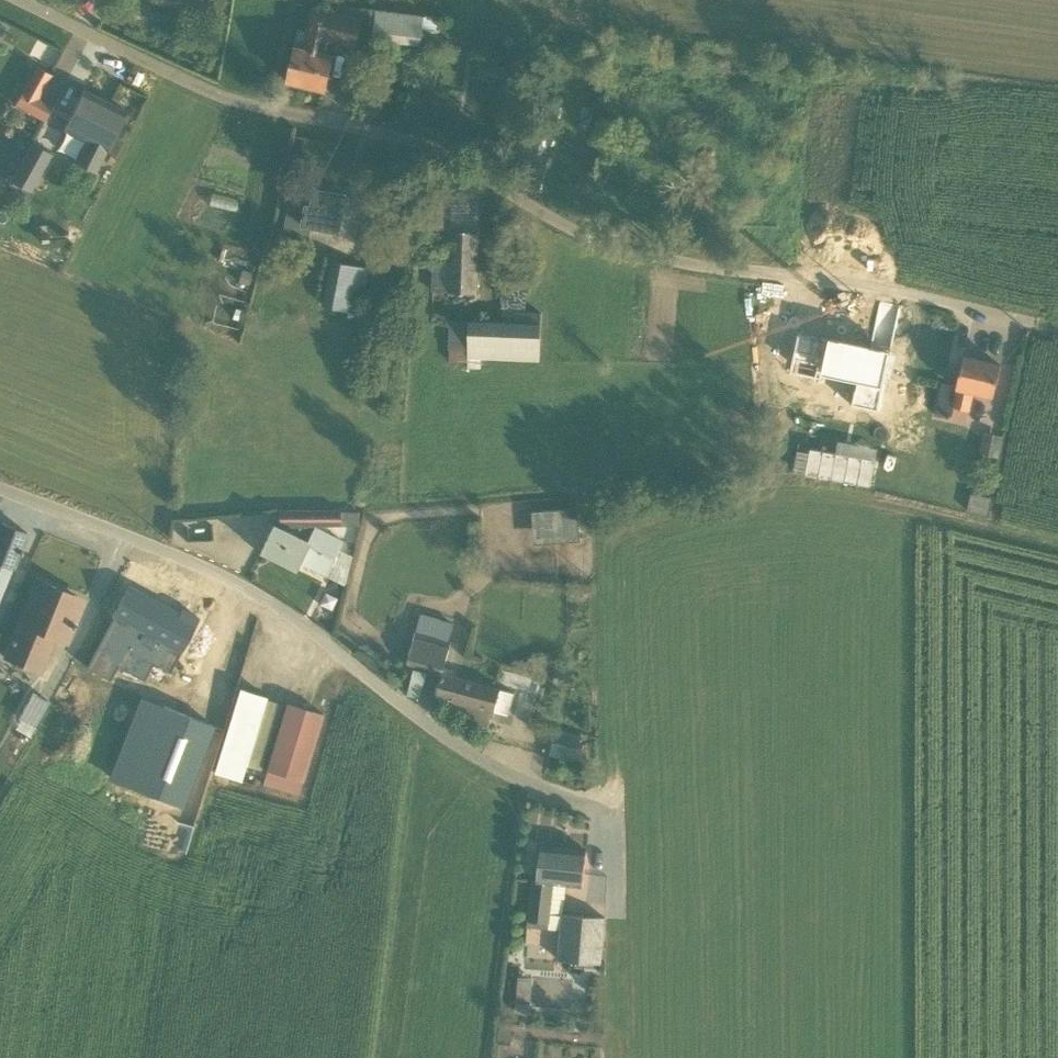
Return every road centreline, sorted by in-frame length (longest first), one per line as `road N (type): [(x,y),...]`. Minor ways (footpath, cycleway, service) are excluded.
road 1 (residential): [(14,0),(236,104),(397,134),(607,242),(683,264),(815,278),(1027,324)]
road 2 (track): [(339,657),(504,774),(609,811),(609,543),(615,525),(637,512),(813,492),(1057,554)]
road 3 (residential): [(0,490),(221,573),(339,657)]
road 4 (track): [(609,811),(618,1057)]
road 5 (track): [(760,272),(765,421),(798,492)]

